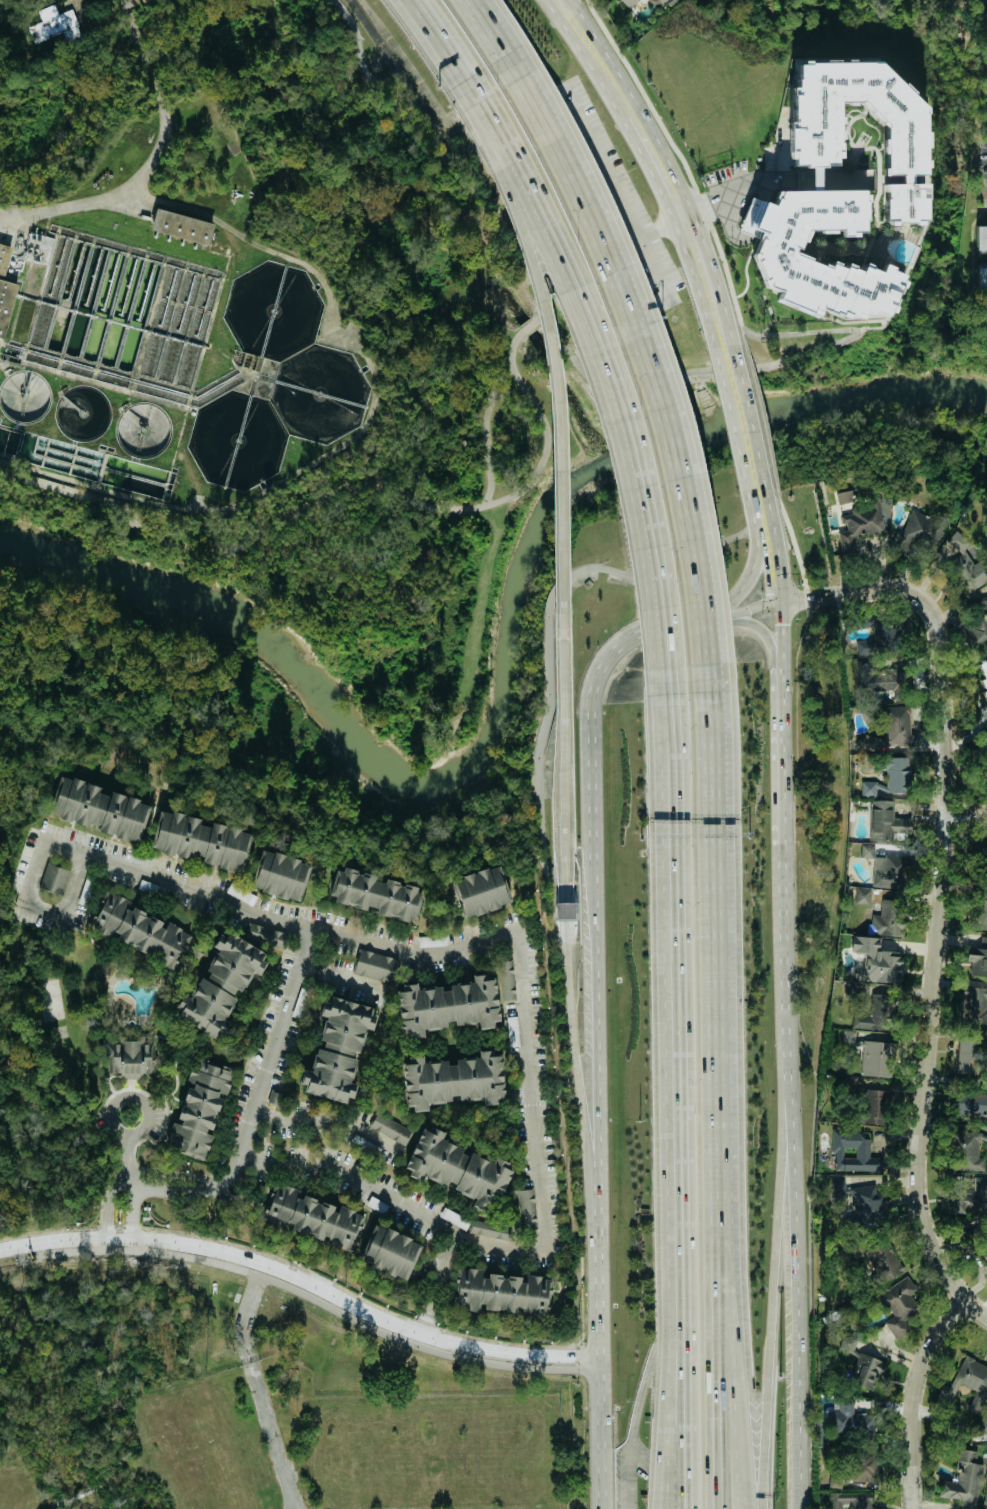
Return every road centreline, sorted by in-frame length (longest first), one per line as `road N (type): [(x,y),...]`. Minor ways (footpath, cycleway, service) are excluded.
road 1 (primary): [(636,640),(615,652),(592,711),(604,1508)]
road 2 (residential): [(776,605),(897,590),(920,600),(941,642),(944,814),(919,1192),(927,1231),(965,1304)]
road 3 (motorway): [(728,1475),(711,666)]
road 4 (primary): [(805,1508),(787,1116),(785,844)]
road 5 (motorway): [(669,670),(675,1303)]
road 6 (residential): [(0,1252),(77,1242),(186,1248),(259,1268),(419,1337),(522,1358),(601,1362)]
road 7 (motorway): [(563,614),(566,912),(599,1224)]
road 8 (motorway): [(463,111),(515,207),(551,330),(563,614)]
road 9 (motorway): [(761,1508),(787,1116)]
road 10 (motorway): [(667,442),(612,265),(519,80)]
road 11 (motorway): [(483,100),(575,274),(631,452)]
road 12 (primary): [(727,344),(653,153),(563,0)]
road 13 (motorway): [(711,666),(667,442)]
road 14 (motorway): [(631,452),(669,670)]
road 15 (residential): [(965,1304),(935,1341),(913,1397),(913,1508)]
road 16 (primary): [(785,844),(784,671)]
road 17 (motorway): [(677,1348),(689,1508)]
road 18 (motorway): [(677,1348),(668,1503)]
road 19 (primary): [(759,490),(727,344)]
road 20 (motorway): [(390,0),(463,111)]
road 21 (motorway): [(411,0),(483,100)]

